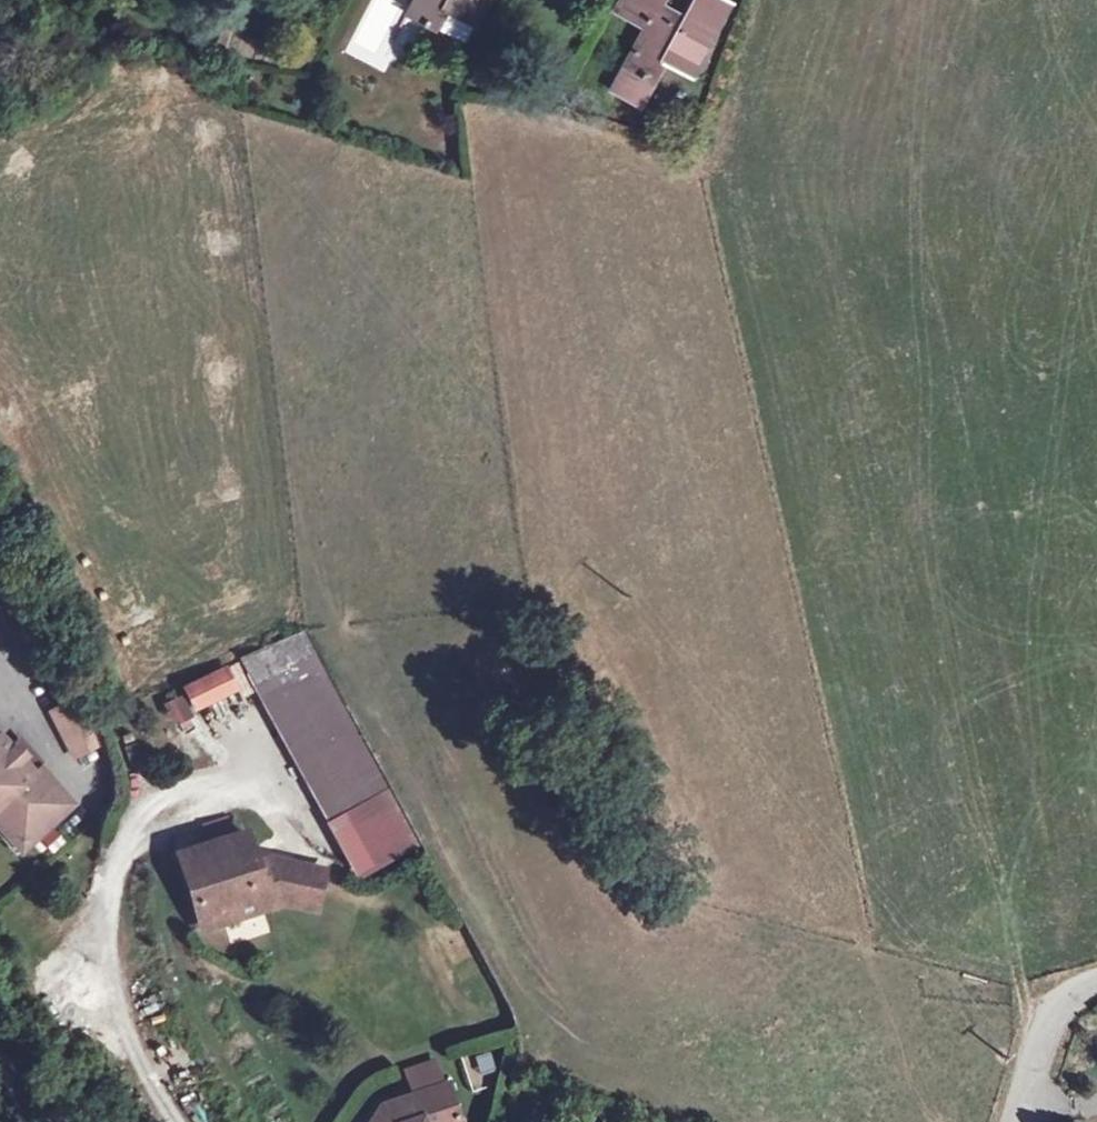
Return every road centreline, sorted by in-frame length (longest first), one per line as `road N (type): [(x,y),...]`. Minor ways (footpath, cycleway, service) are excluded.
road 1 (residential): [(1019,1121),(1052,1004),(1096,979)]

